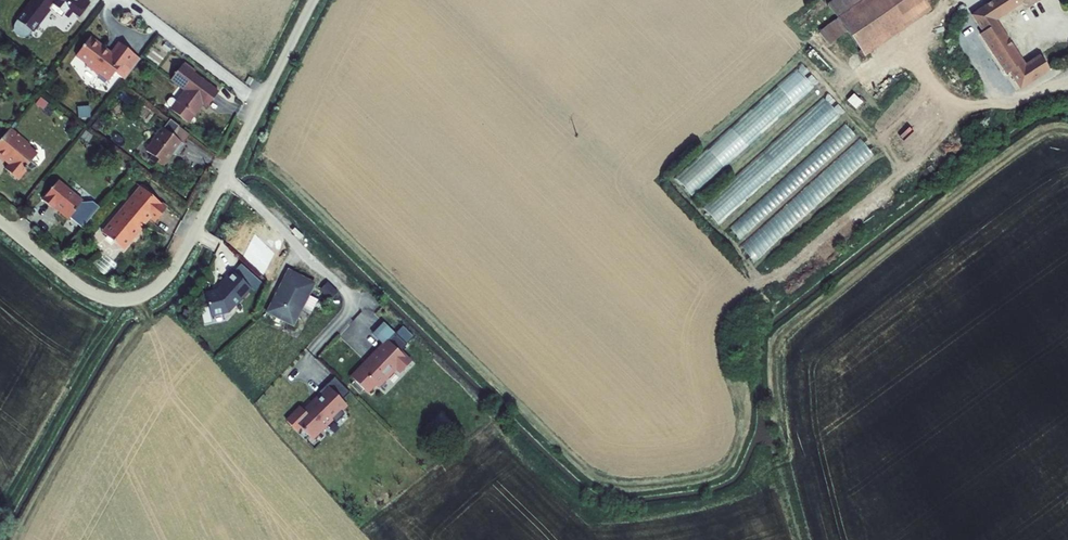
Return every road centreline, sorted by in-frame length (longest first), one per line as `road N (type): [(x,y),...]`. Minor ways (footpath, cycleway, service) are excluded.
road 1 (unclassified): [(0,223),(90,293),(112,300),(147,294),(175,268),(261,104)]
road 2 (residential): [(261,104),(124,0)]

